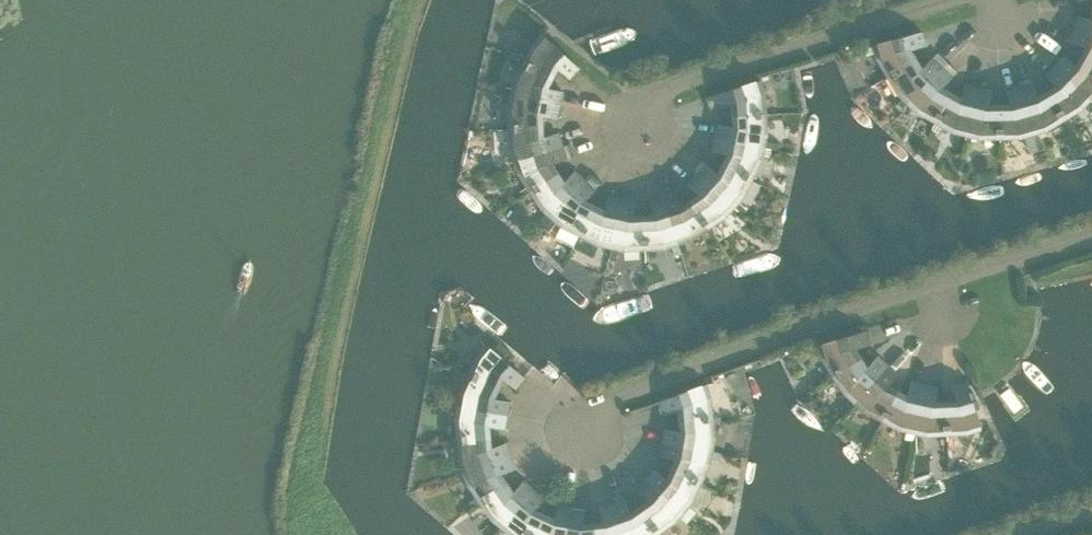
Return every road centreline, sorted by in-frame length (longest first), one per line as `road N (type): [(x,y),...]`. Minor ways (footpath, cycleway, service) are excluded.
road 1 (residential): [(1091,246),(583,414)]
road 2 (residential): [(635,109),(945,0)]

